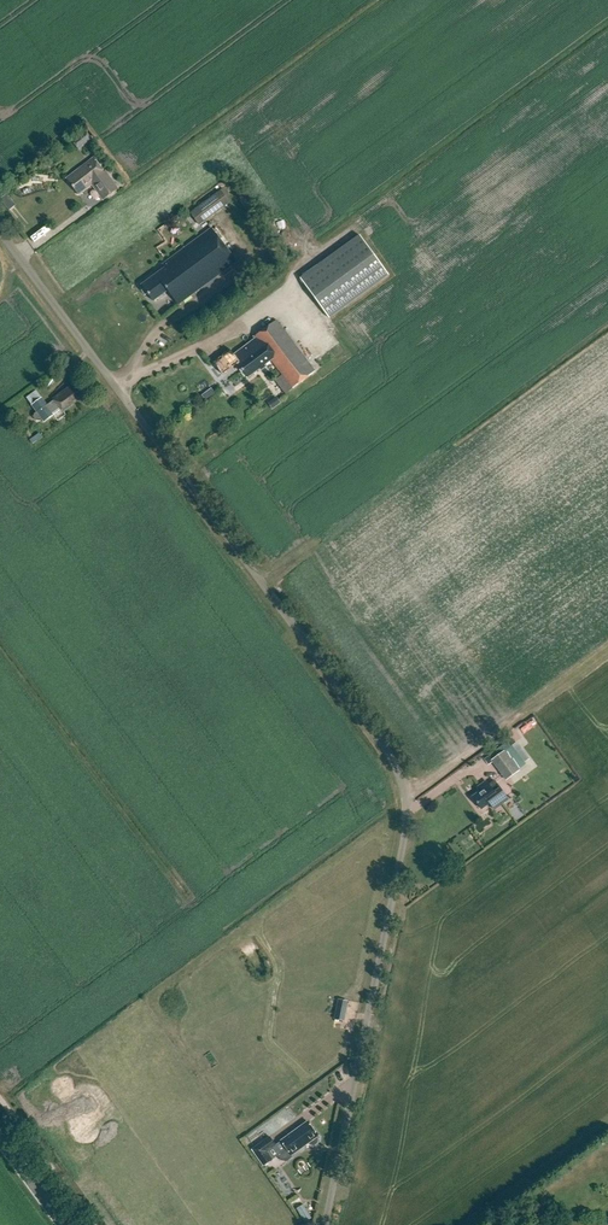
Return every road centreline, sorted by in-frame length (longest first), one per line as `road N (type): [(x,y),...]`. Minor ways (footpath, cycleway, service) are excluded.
road 1 (unclassified): [(327,1224),(403,885),(404,772),(393,748),(0,232)]

